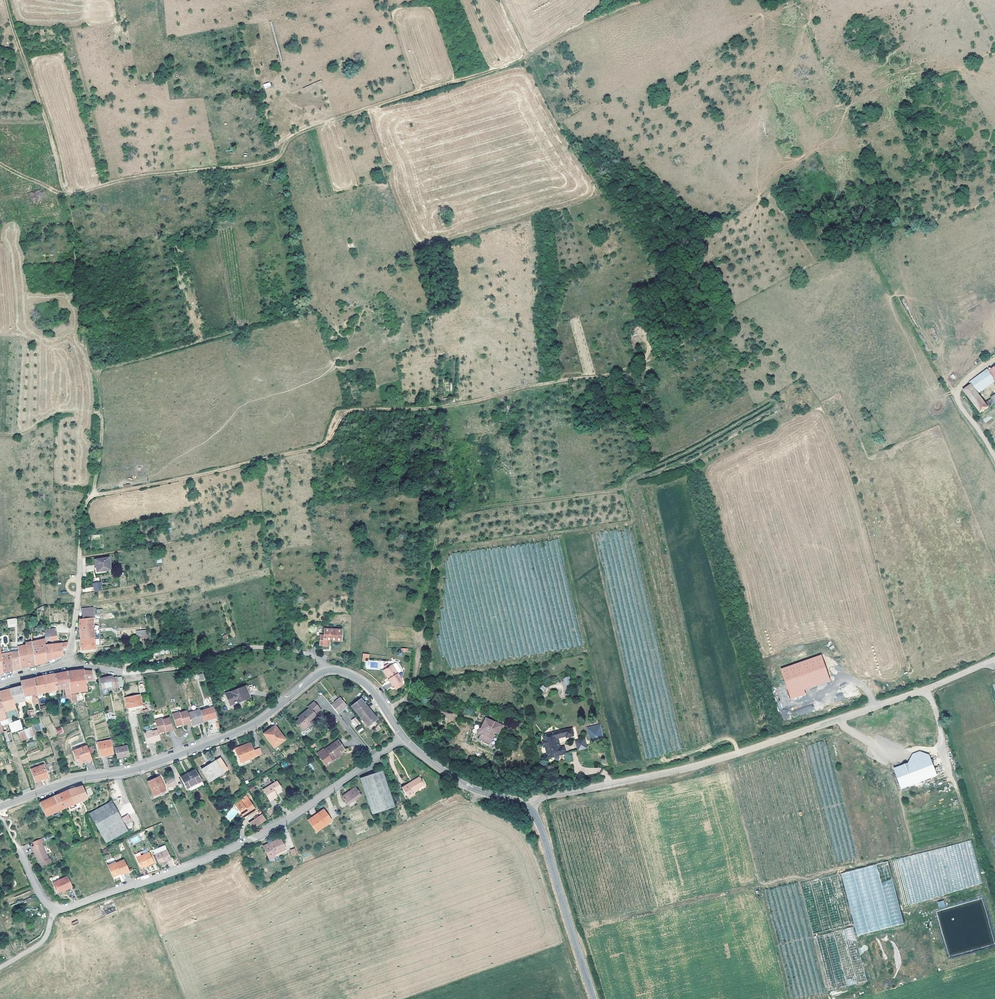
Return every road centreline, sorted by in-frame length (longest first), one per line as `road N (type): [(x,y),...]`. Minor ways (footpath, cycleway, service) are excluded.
road 1 (track): [(732,306),(668,351),(602,378),(340,410),(335,436),(319,448),(92,497)]
road 2 (track): [(635,0),(568,25),(519,57),(302,130),(278,157),(238,168),(163,169),(64,199)]
road 3 (unclassified): [(994,660),(774,742),(527,807)]
road 4 (tertiary): [(0,807),(215,742),(262,719),(328,671),(369,687),(404,738)]
road 5 (residential): [(404,738),(235,849),(62,911),(44,902),(19,850)]
road 6 (track): [(959,397),(931,350),(877,177),(799,0)]
road 7 (track): [(732,306),(704,258),(656,208),(618,185),(601,187),(536,82),(502,0)]
road 8 (track): [(686,237),(805,156),(893,117),(913,100),(909,90),(994,43)]
road 9 (track): [(92,497),(100,385),(68,223)]
road 10 (track): [(6,0),(54,148),(68,223)]
road 11 (track): [(328,671),(302,652),(251,647),(174,669),(123,672)]
road 12 (tertiary): [(527,807),(542,832),(593,998)]
road 13 (tertiary): [(404,738),(462,784),(527,807)]

